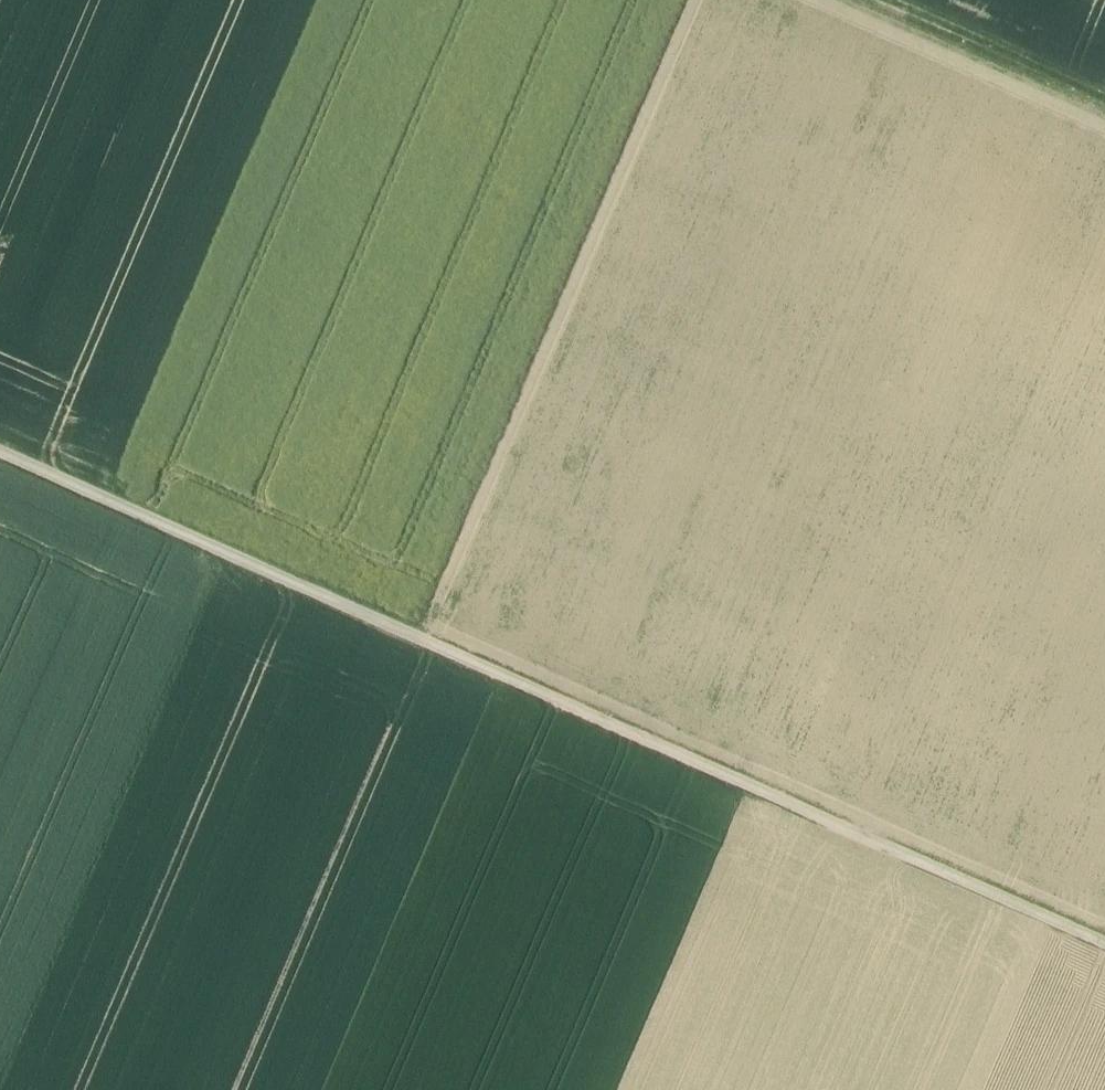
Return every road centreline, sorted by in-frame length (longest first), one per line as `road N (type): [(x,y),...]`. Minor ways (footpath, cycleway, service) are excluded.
road 1 (track): [(1104,945),(0,455)]
road 2 (track): [(883,0),(1104,99)]

